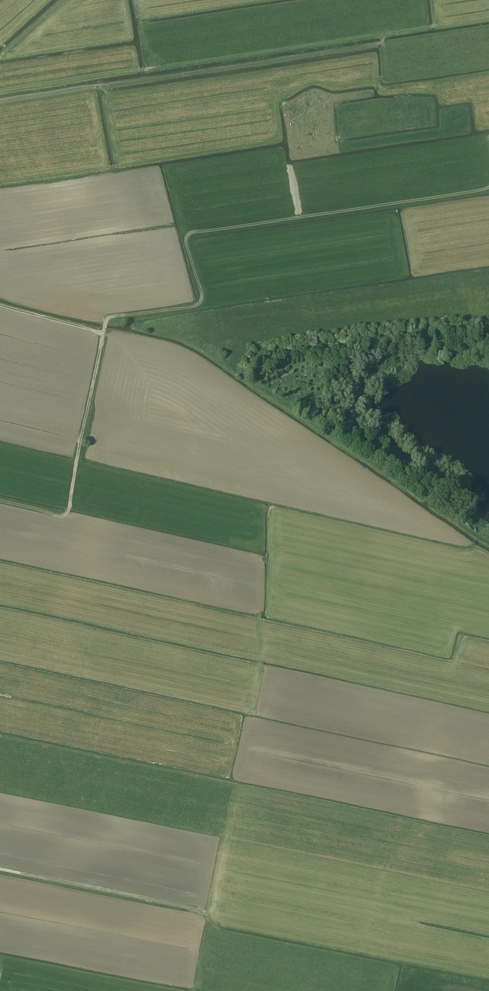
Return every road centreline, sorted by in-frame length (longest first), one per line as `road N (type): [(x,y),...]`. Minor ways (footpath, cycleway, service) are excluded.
road 1 (track): [(107,317),(103,332),(0,305)]

